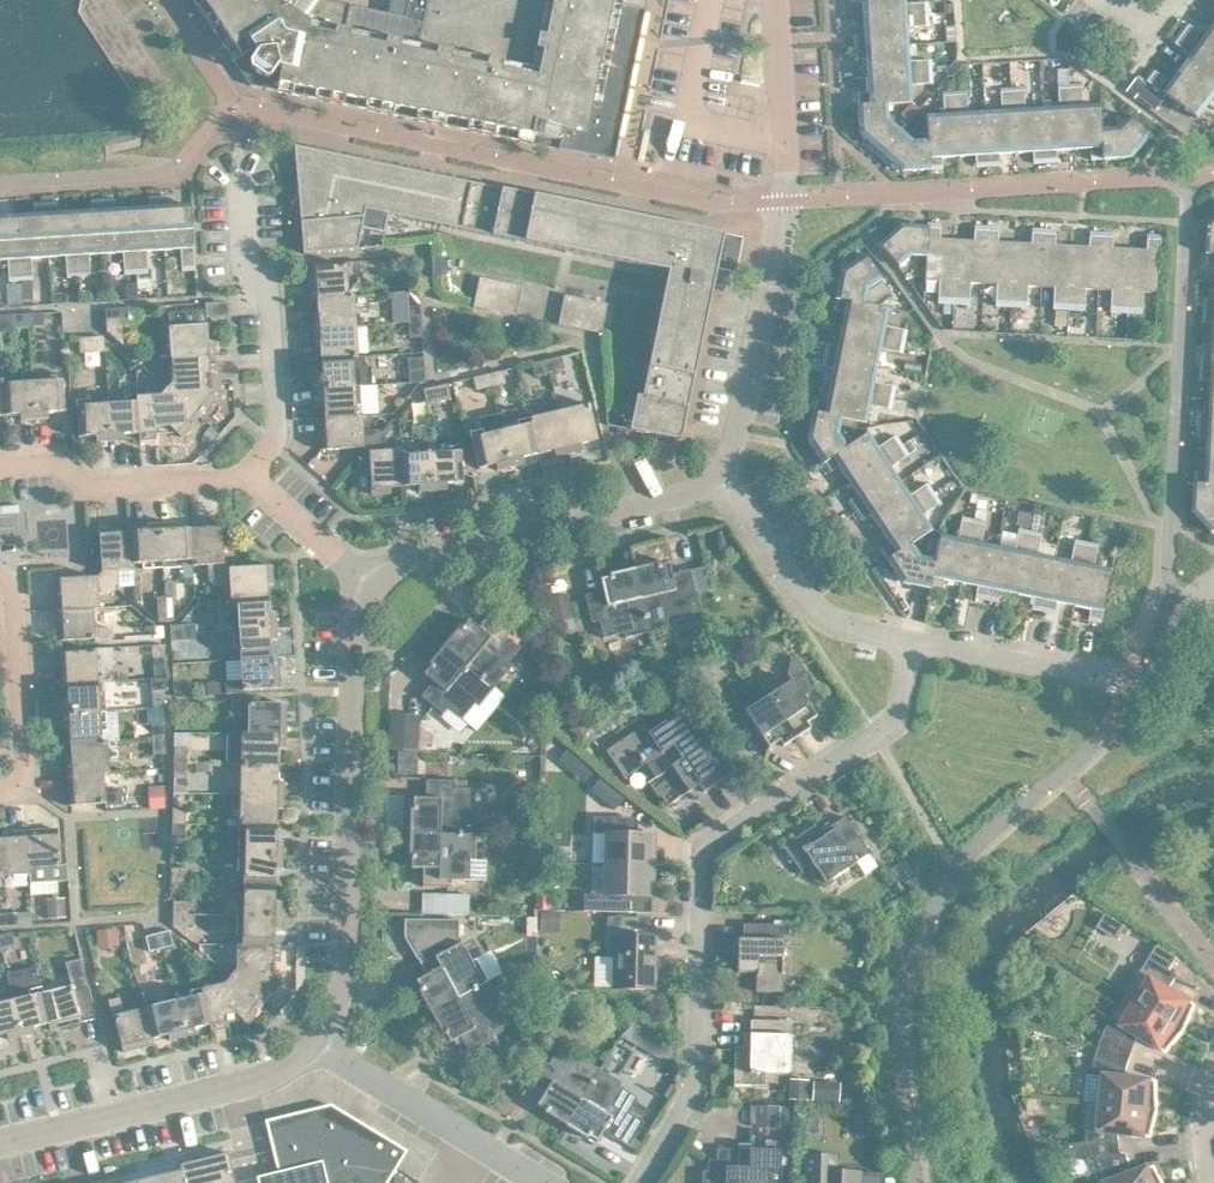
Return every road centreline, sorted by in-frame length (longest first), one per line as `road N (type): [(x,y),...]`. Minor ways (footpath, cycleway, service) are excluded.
road 1 (residential): [(637,1182),(697,1107),(712,1071),(711,845),(727,824),(902,703),(917,635)]
road 2 (residential): [(316,1039),(343,984),(355,621),(370,583)]
road 3 (residential): [(370,583),(420,548),(684,486),(725,461)]
road 4 (residential): [(254,472),(273,423),(264,124)]
road 5 (residential): [(725,461),(744,425),(796,134)]
road 6 (residential): [(0,1136),(260,1075),(316,1039)]
road 7 (residential): [(917,635),(837,622),(797,580),(725,461)]
road 8 (residential): [(536,1182),(316,1039)]
road 9 (residential): [(0,459),(50,459),(129,480),(254,472)]
road 10 (residential): [(0,784),(21,783),(13,603),(0,586)]
road 11 (residential): [(796,134),(691,111),(713,0)]
road 12 (residential): [(1131,676),(917,635)]
road 13 (residential): [(370,583),(254,472)]
road 14 (residential): [(1131,676),(1160,663),(1213,568)]
road 15 (residential): [(796,134),(787,0)]

